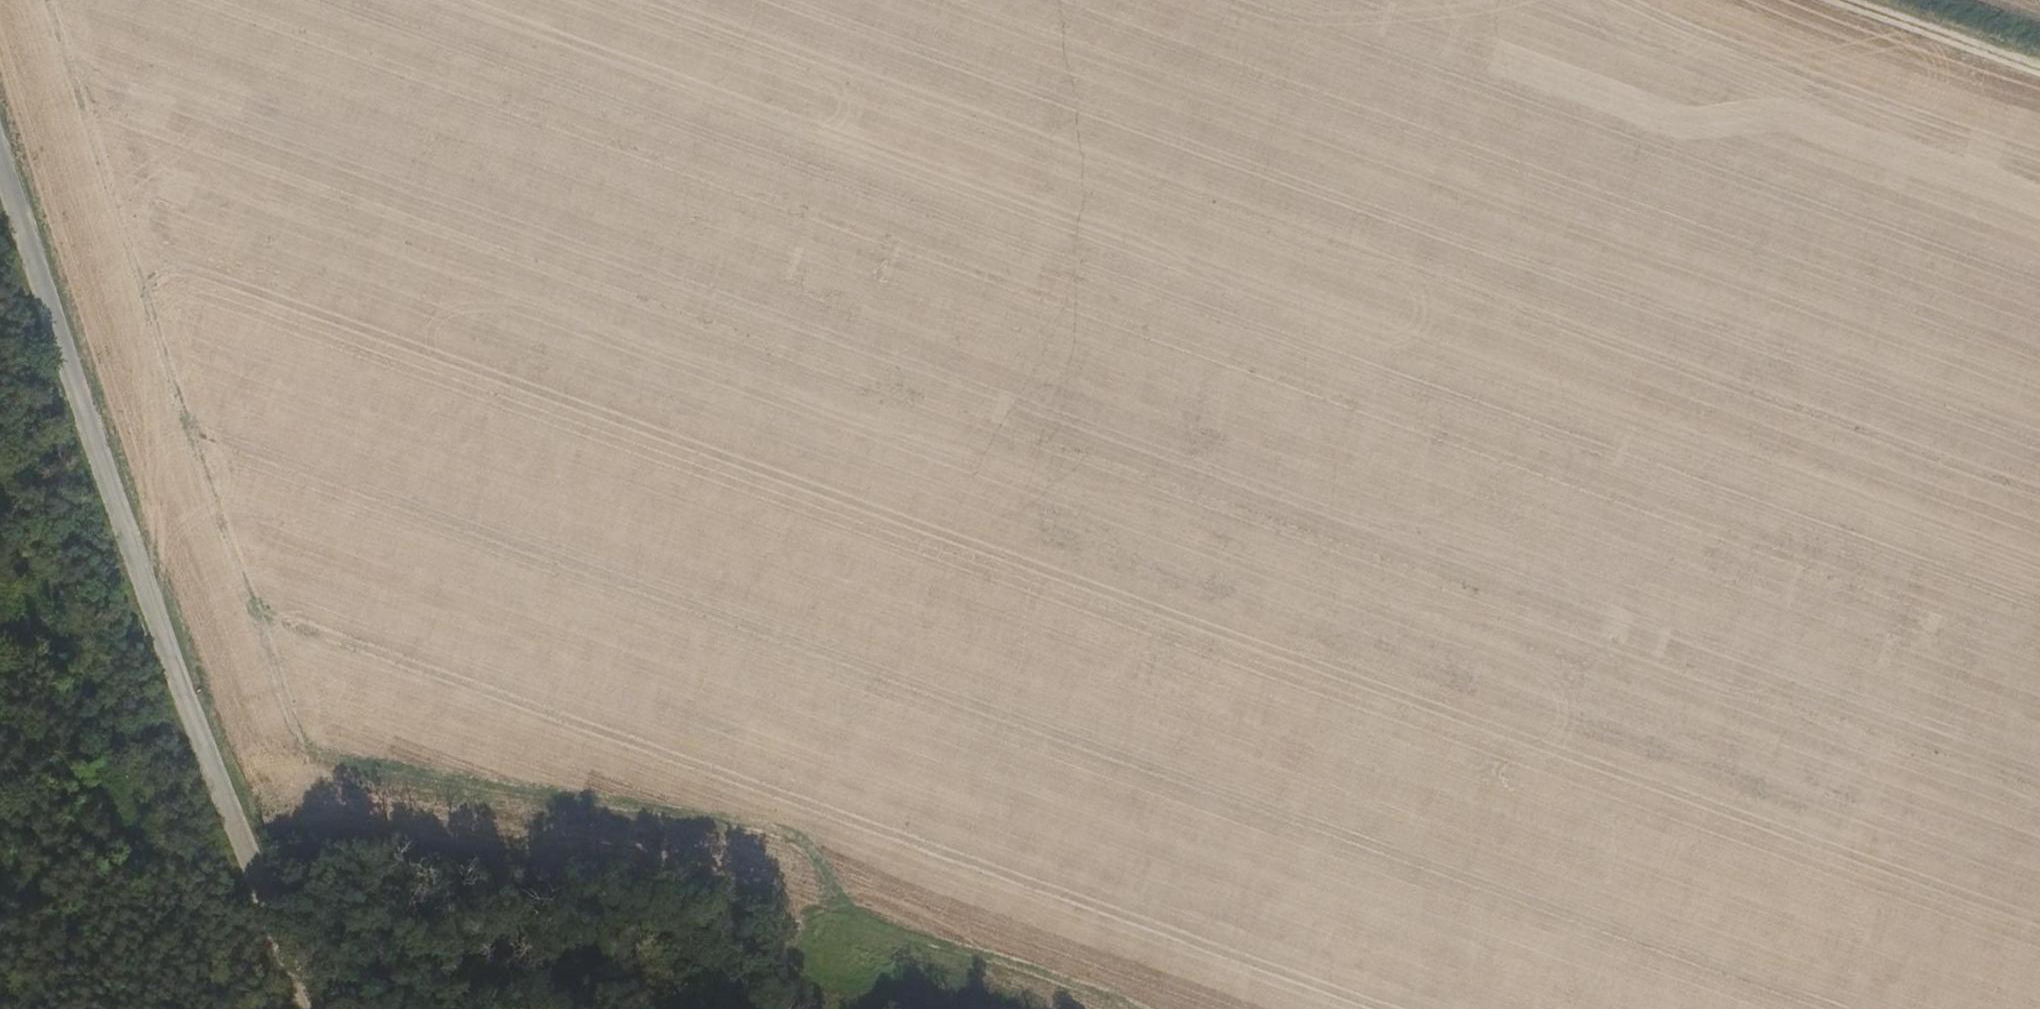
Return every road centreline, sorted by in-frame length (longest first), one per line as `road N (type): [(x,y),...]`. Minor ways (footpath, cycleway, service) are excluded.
road 1 (unclassified): [(274,1008),(75,477),(0,187)]
road 2 (track): [(1844,0),(2039,72)]

